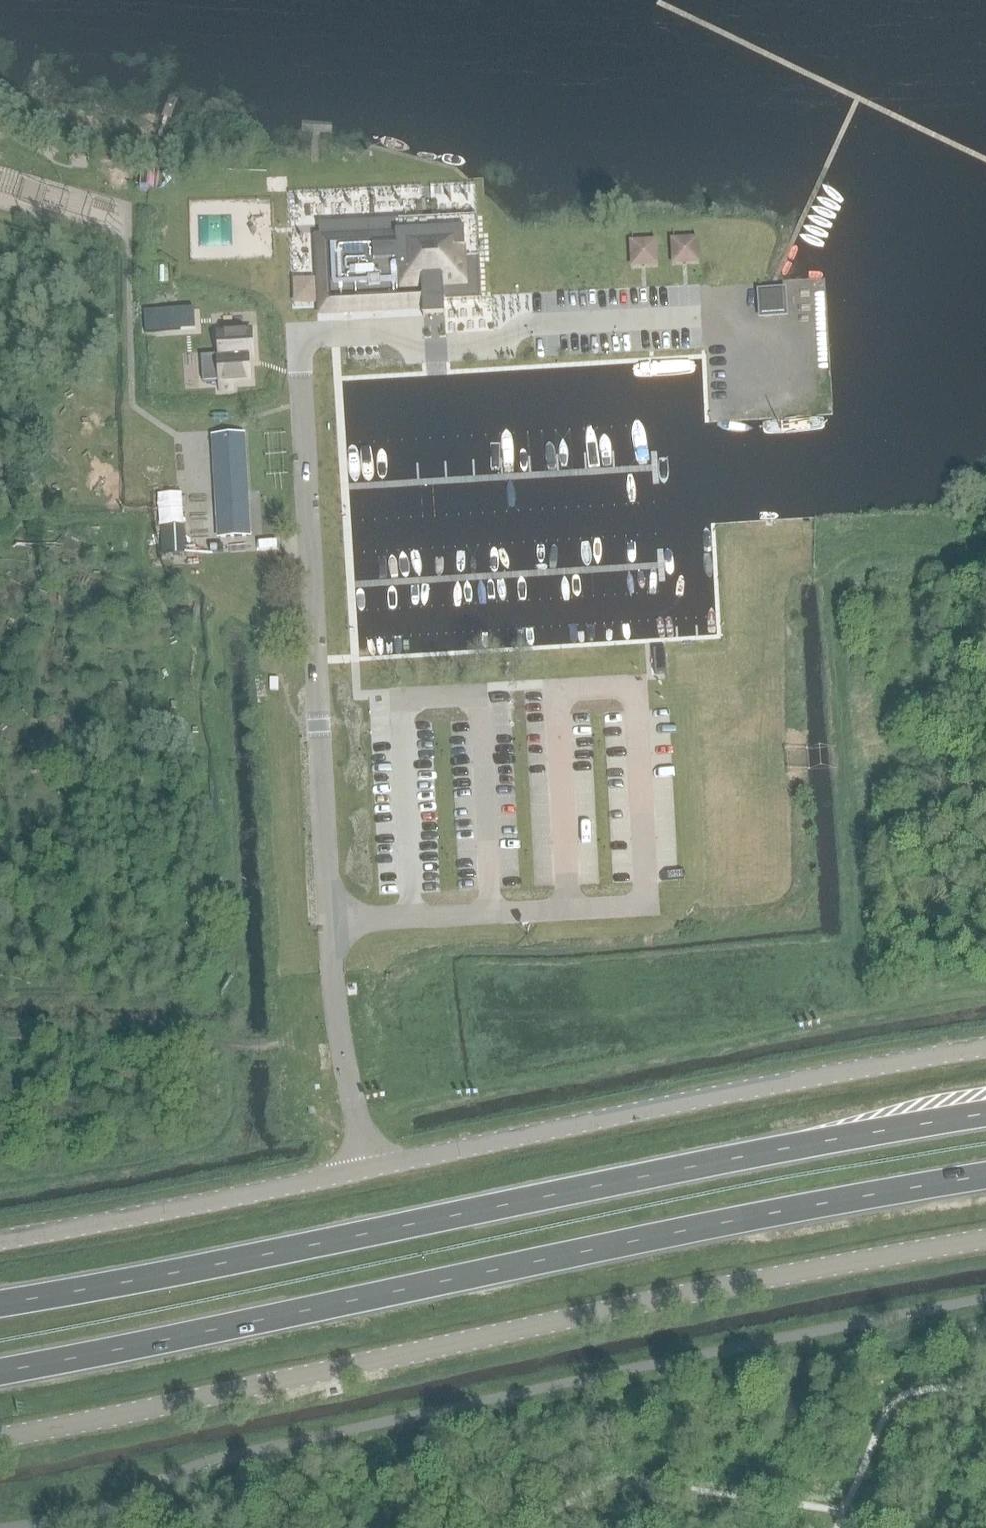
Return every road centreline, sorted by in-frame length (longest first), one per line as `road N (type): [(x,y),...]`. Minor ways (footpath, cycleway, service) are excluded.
road 1 (trunk): [(0,1373),(985,1175)]
road 2 (tertiary): [(0,1437),(985,1240)]
road 3 (tertiary): [(0,1243),(985,1047)]
road 4 (trunk): [(985,1114),(0,1307)]

